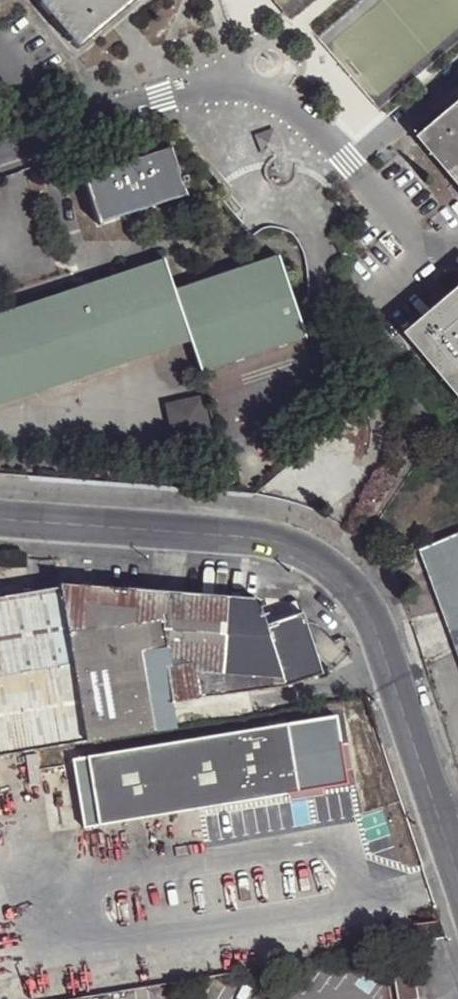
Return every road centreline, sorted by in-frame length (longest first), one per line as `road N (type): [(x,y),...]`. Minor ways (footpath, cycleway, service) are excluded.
road 1 (unclassified): [(0,520),(245,536),(335,573),(366,601),(457,868)]
road 2 (residential): [(0,152),(164,97),(246,88),(278,98),(311,121),(413,239),(457,247)]

